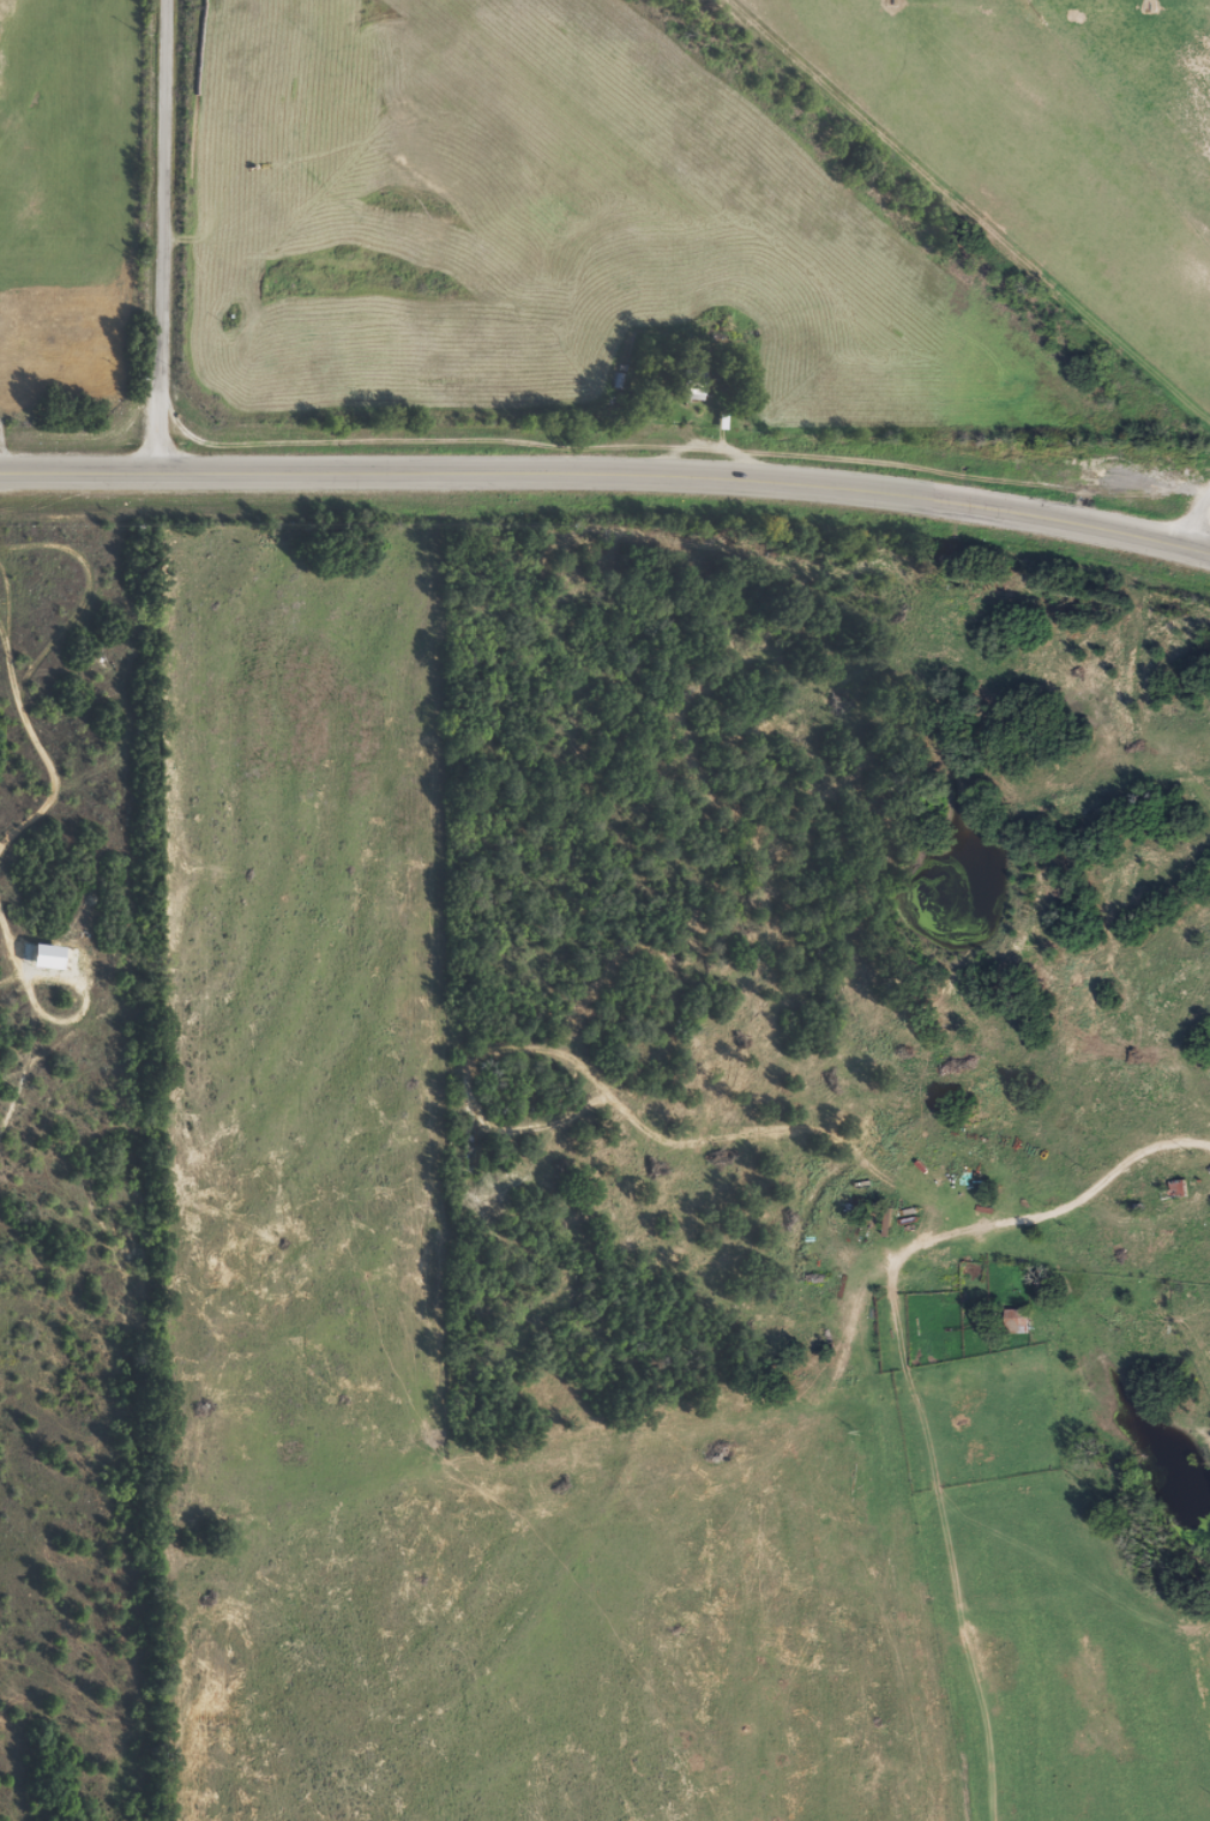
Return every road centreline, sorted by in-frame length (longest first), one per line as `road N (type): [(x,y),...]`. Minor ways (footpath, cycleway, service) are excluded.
road 1 (primary): [(1209,556),(1033,514),(655,477),(0,475)]
road 2 (residential): [(167,476),(207,0)]

